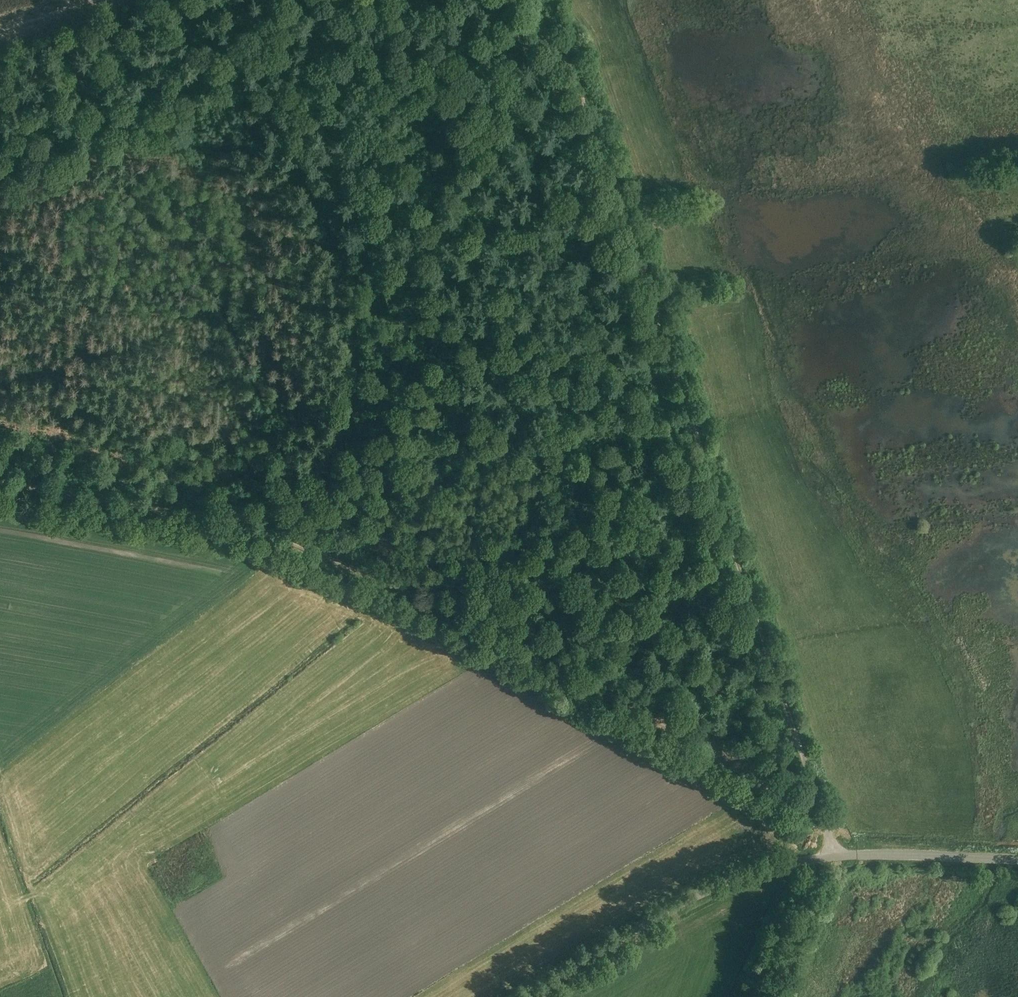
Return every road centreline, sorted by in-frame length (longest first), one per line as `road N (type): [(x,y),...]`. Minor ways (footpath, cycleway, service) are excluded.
road 1 (track): [(818,804),(798,801),(388,587),(277,540),(0,488)]
road 2 (track): [(800,748),(588,117),(533,0)]
road 3 (unclassified): [(527,996),(677,905),(735,879),(834,854)]
road 4 (unclassified): [(1017,860),(834,854)]

